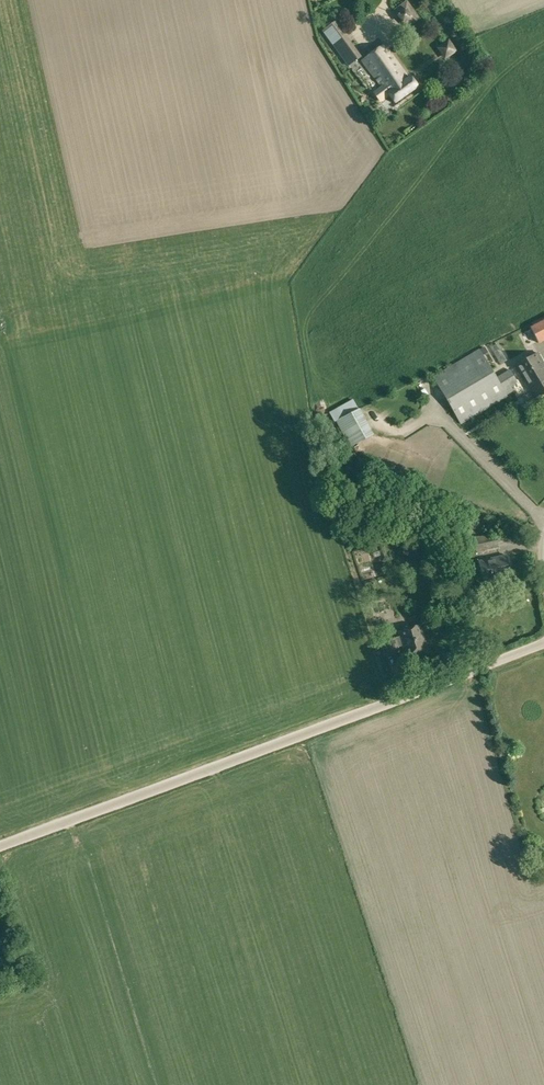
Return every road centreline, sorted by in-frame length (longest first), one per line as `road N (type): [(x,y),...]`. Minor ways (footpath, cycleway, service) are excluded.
road 1 (unclassified): [(0,844),(543,643)]

